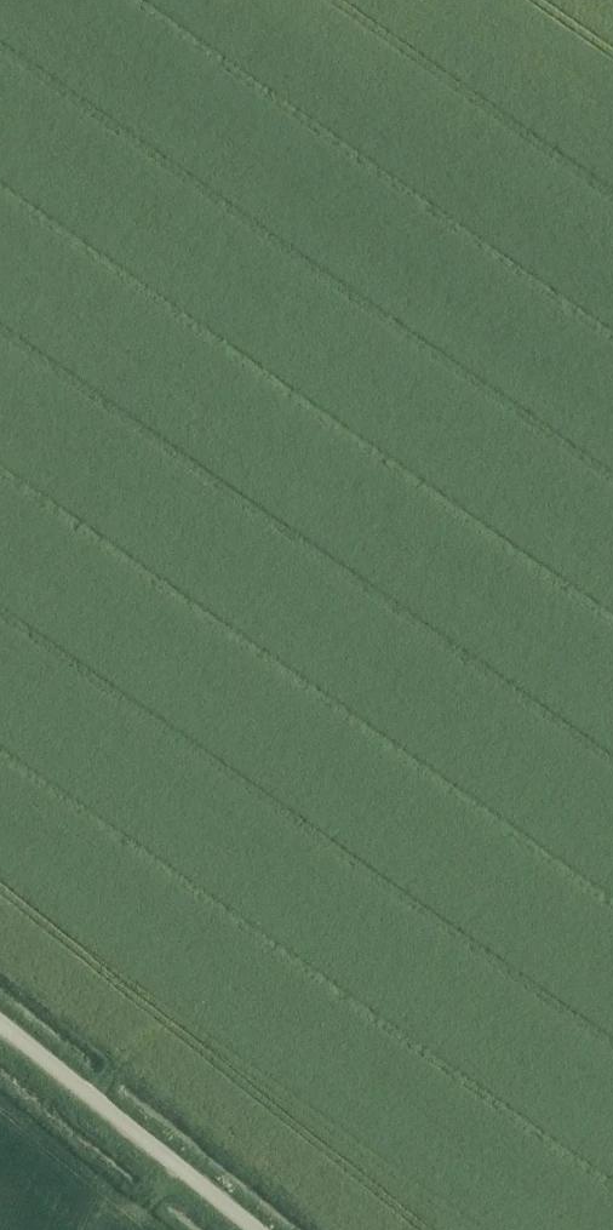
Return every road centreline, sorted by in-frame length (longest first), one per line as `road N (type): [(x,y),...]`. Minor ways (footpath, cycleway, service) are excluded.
road 1 (unclassified): [(0,1031),(248,1229)]

